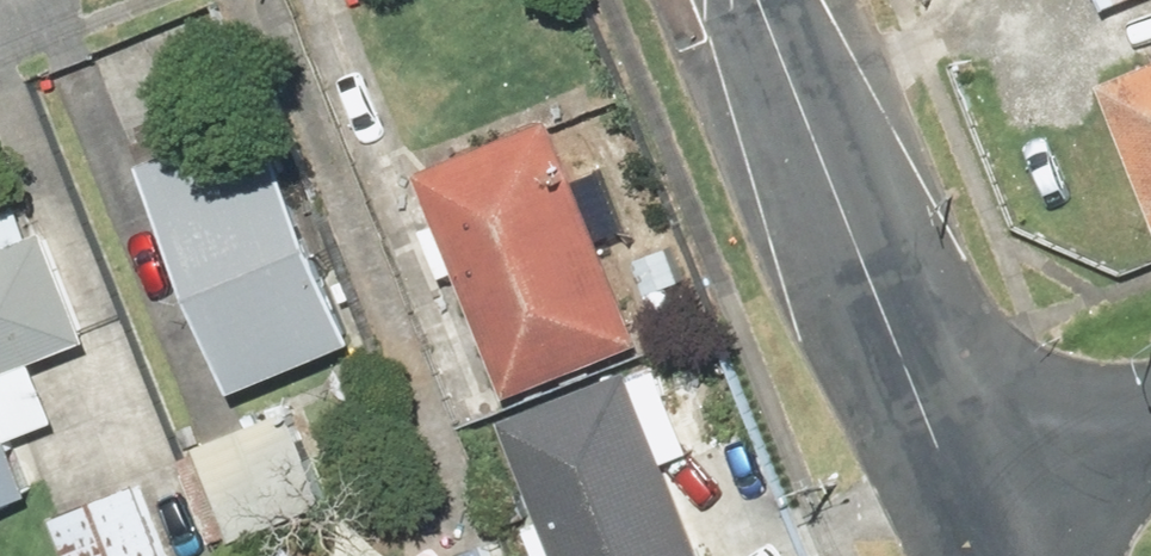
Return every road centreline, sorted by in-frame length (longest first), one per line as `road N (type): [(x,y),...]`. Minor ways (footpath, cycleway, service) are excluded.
road 1 (residential): [(945,505),(741,0)]
road 2 (residential): [(1150,425),(945,505)]

